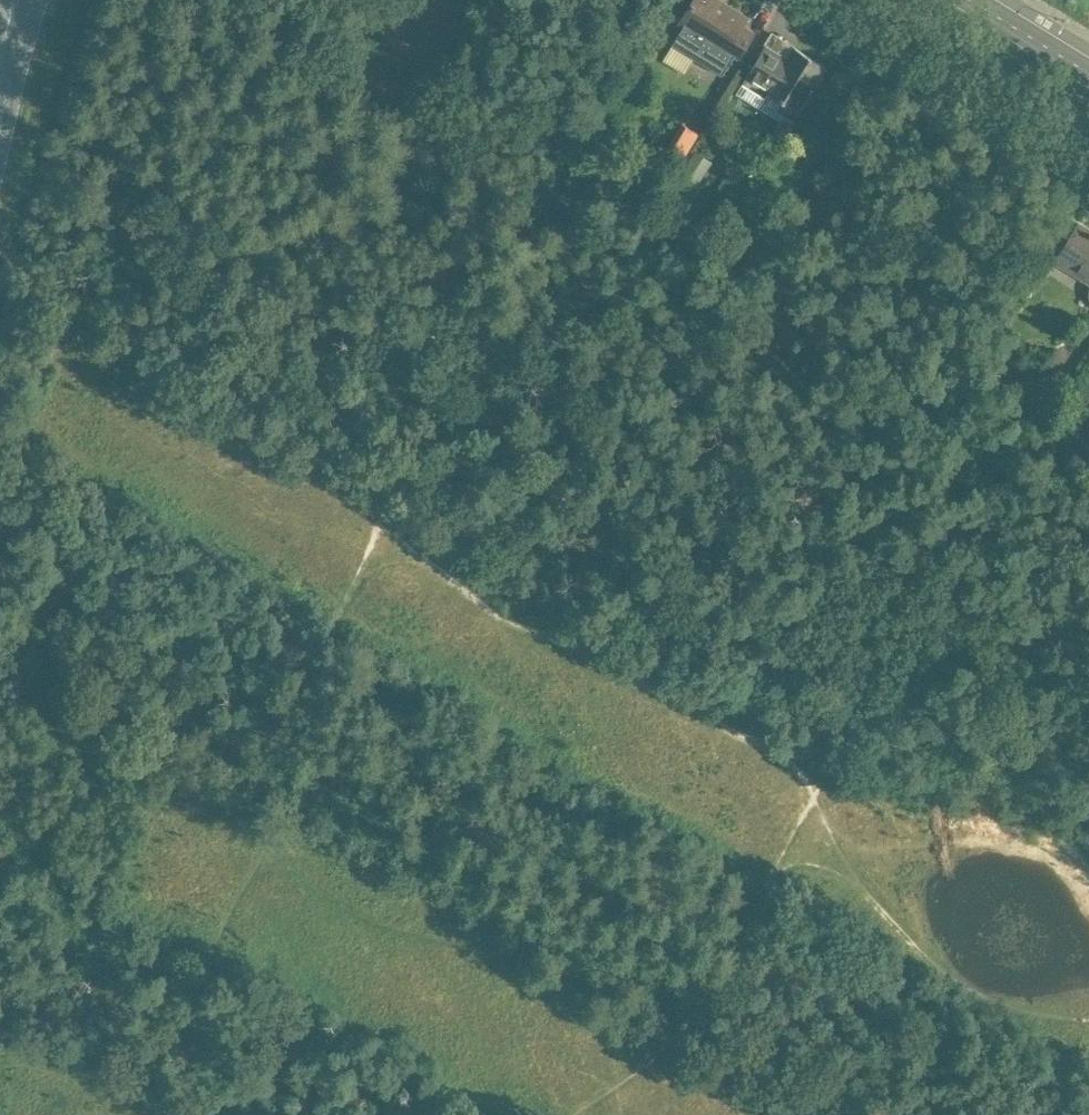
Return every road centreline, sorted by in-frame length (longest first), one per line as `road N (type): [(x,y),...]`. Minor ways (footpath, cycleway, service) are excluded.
road 1 (unclassified): [(1088,124),(887,0)]
road 2 (tertiary): [(1088,66),(979,0)]

